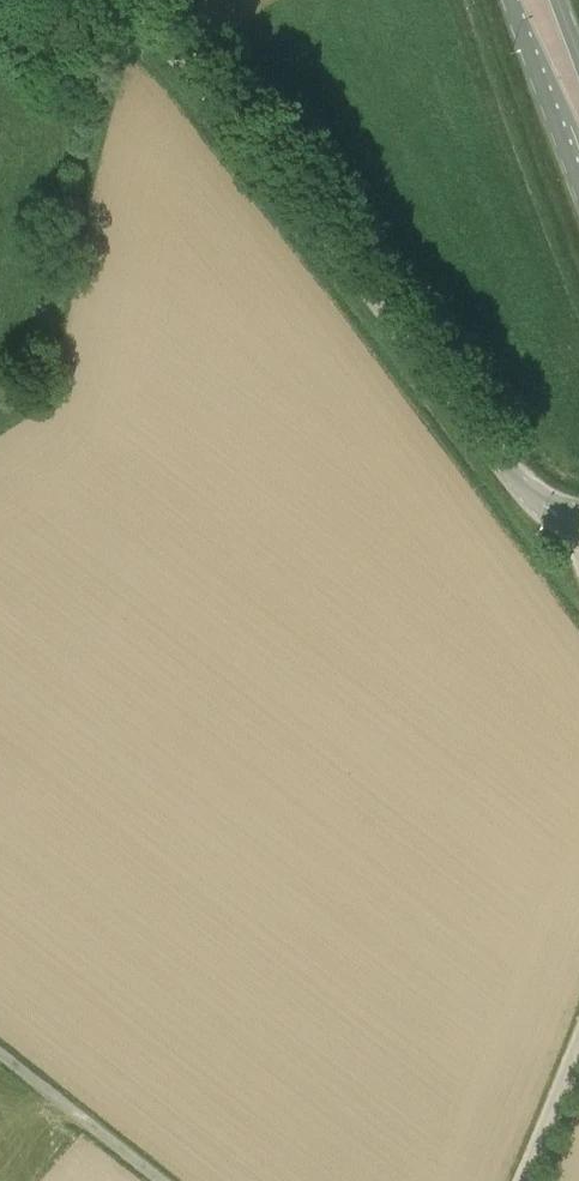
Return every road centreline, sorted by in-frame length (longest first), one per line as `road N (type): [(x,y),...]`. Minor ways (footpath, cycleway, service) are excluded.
road 1 (unclassified): [(578,526),(551,516),(516,485),(131,0)]
road 2 (unclassified): [(527,1180),(578,1053)]
road 3 (primary): [(578,120),(536,0)]

